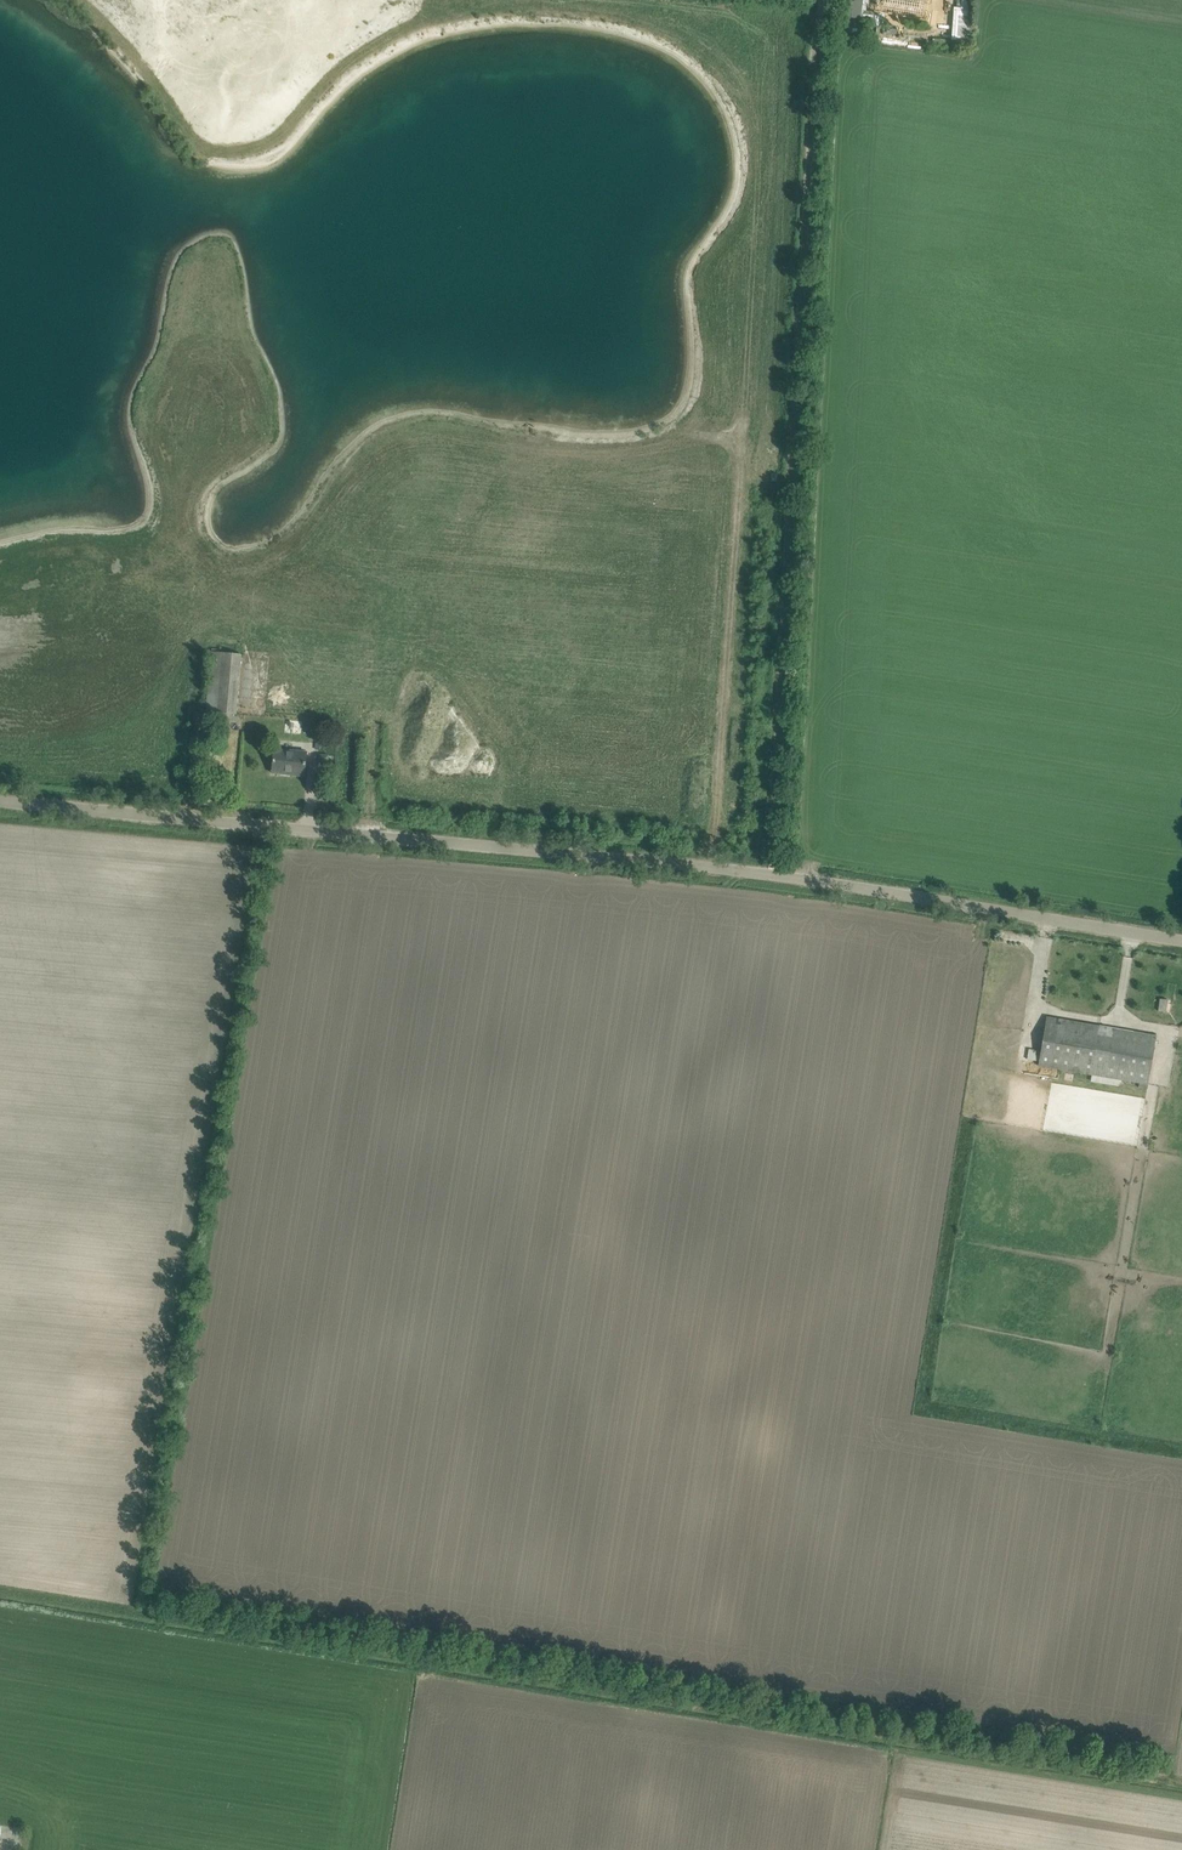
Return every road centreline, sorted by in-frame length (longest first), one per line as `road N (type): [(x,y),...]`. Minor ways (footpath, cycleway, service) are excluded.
road 1 (unclassified): [(1181,940),(772,874),(0,801)]

